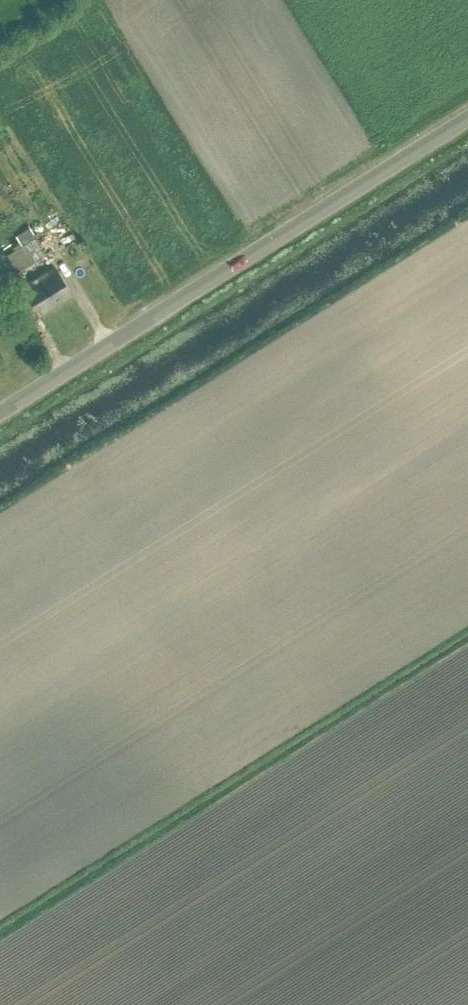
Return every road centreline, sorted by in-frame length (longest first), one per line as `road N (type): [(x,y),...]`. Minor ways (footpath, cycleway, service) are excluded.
road 1 (unclassified): [(0,409),(467,117)]

